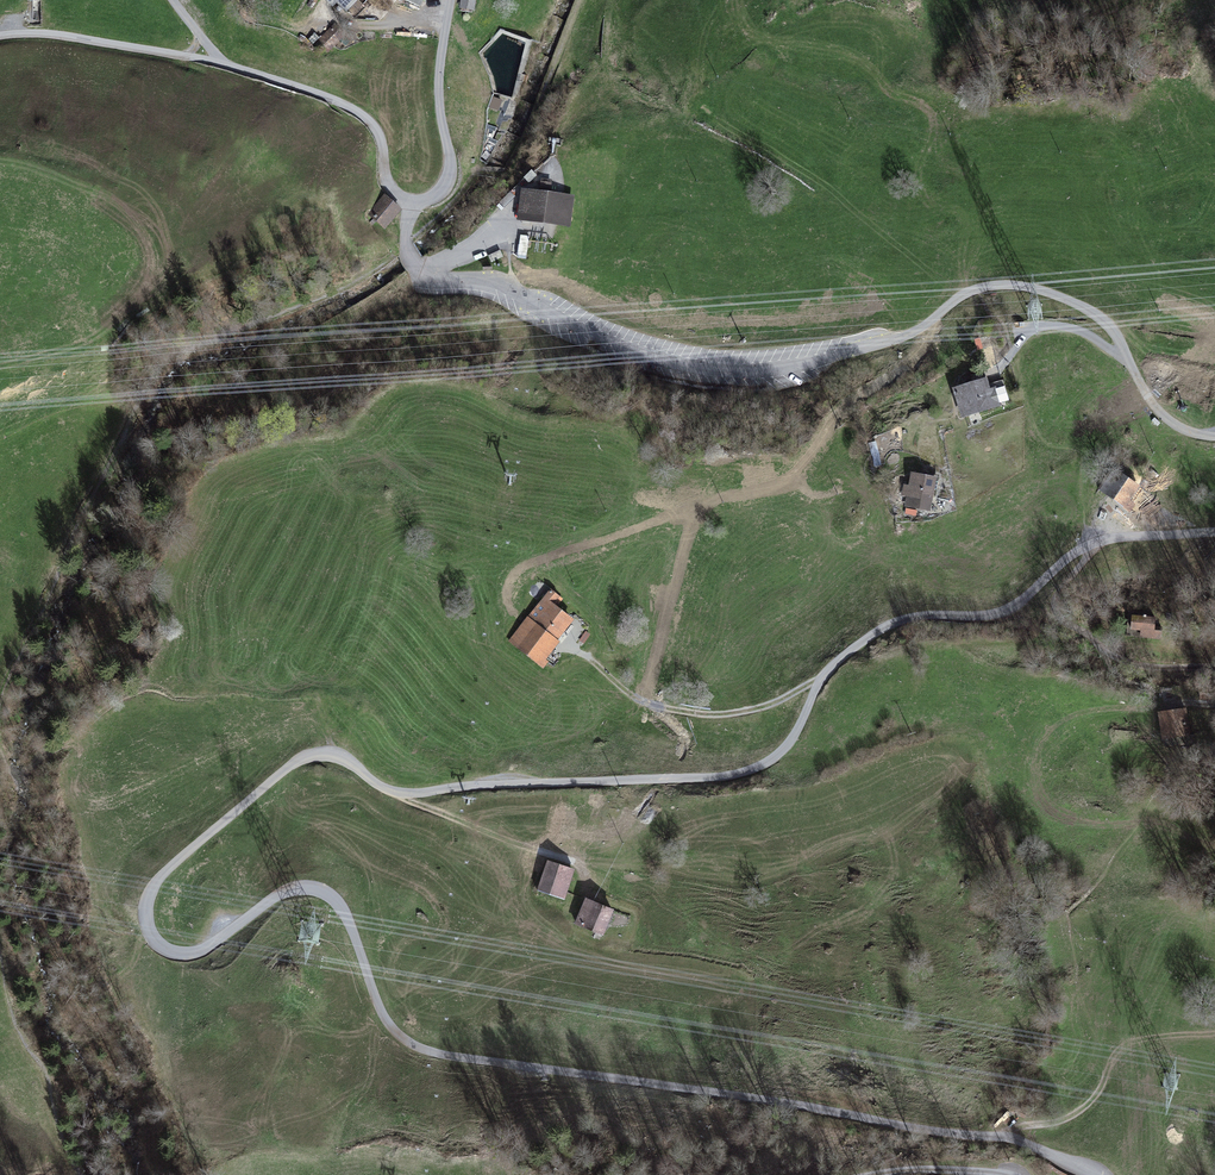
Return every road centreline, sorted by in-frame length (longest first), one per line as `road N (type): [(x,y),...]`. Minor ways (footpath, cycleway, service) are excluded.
road 1 (unclassified): [(1092,1174),(997,1135),(435,1053),(404,1038),(382,1013),(344,911),(316,888),(275,895),(201,952),(165,949),(146,911),(161,877),(311,754),(341,757),(380,787),(414,793),(740,773),(784,748),(825,674),(889,626),(927,615),(1000,614),(1068,557),(1111,538),(1214,531)]
road 2 (unclassified): [(1214,436),(1161,413),(1100,317),(1040,289),(975,288),(900,339),(796,366),(736,370),(653,358),(512,287),(440,280),(415,264)]
road 3 (unclassified): [(412,202),(388,183),(377,128),(328,97),(186,56),(63,35),(0,35)]
road 4 (residential): [(412,202),(438,194),(451,169),(439,91),(452,0)]
road 5 (track): [(603,869),(522,846),(398,792)]
road 6 (track): [(817,447),(835,409),(907,362),(925,326)]

